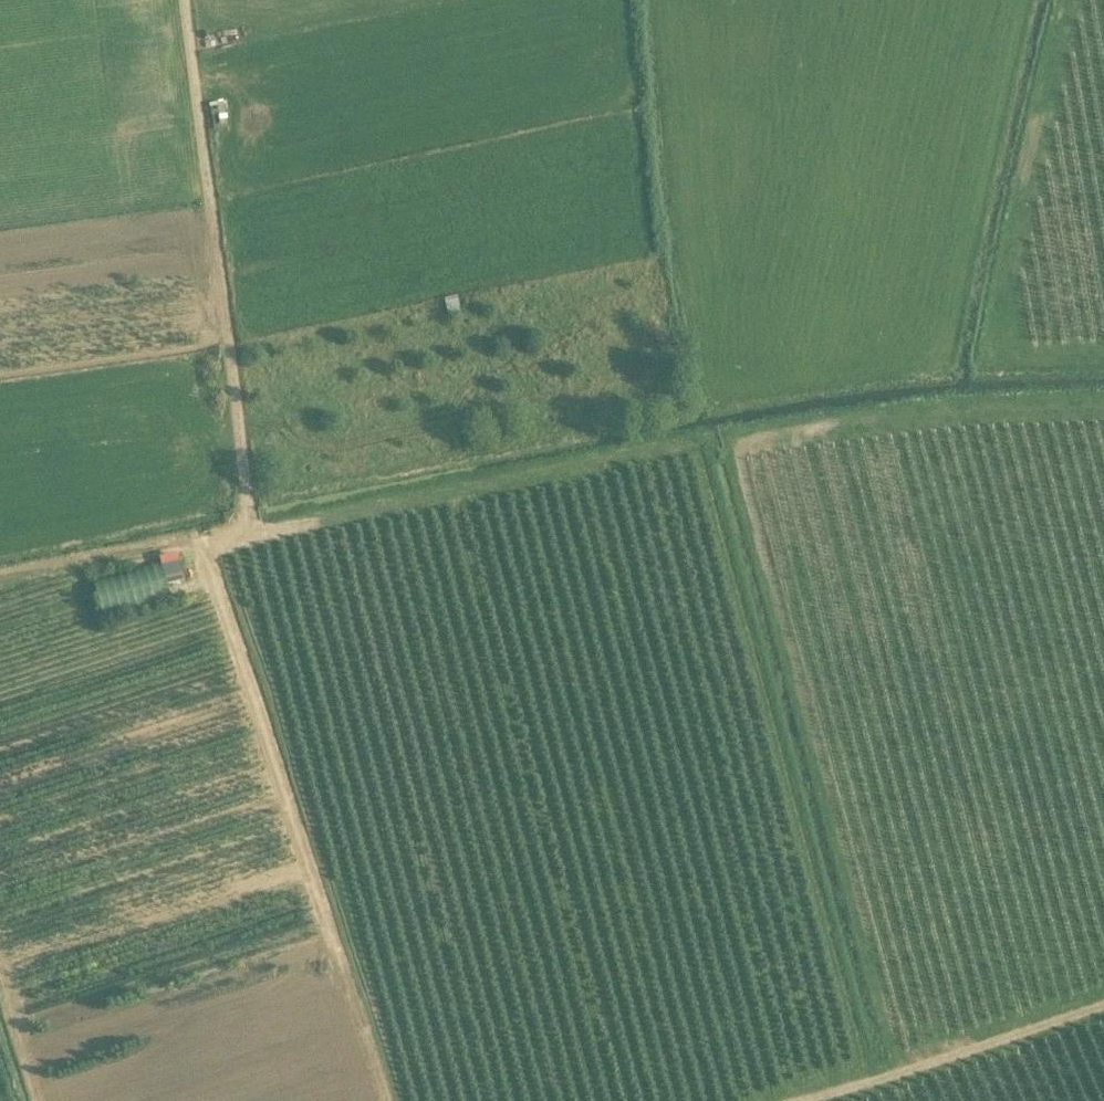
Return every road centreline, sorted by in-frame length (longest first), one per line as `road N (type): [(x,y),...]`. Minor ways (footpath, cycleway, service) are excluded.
road 1 (track): [(183,0),(251,525)]

